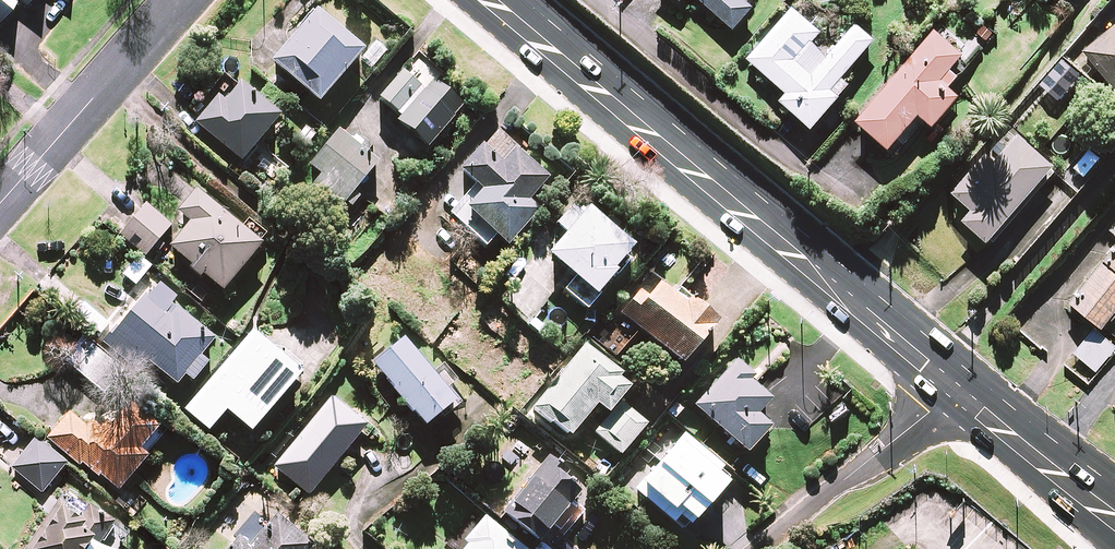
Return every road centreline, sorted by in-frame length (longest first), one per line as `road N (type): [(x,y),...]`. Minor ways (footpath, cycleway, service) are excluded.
road 1 (primary): [(955,387),(502,0)]
road 2 (residential): [(181,0),(0,206)]
road 3 (residential): [(762,548),(955,387)]
road 4 (primary): [(1114,518),(955,387)]

